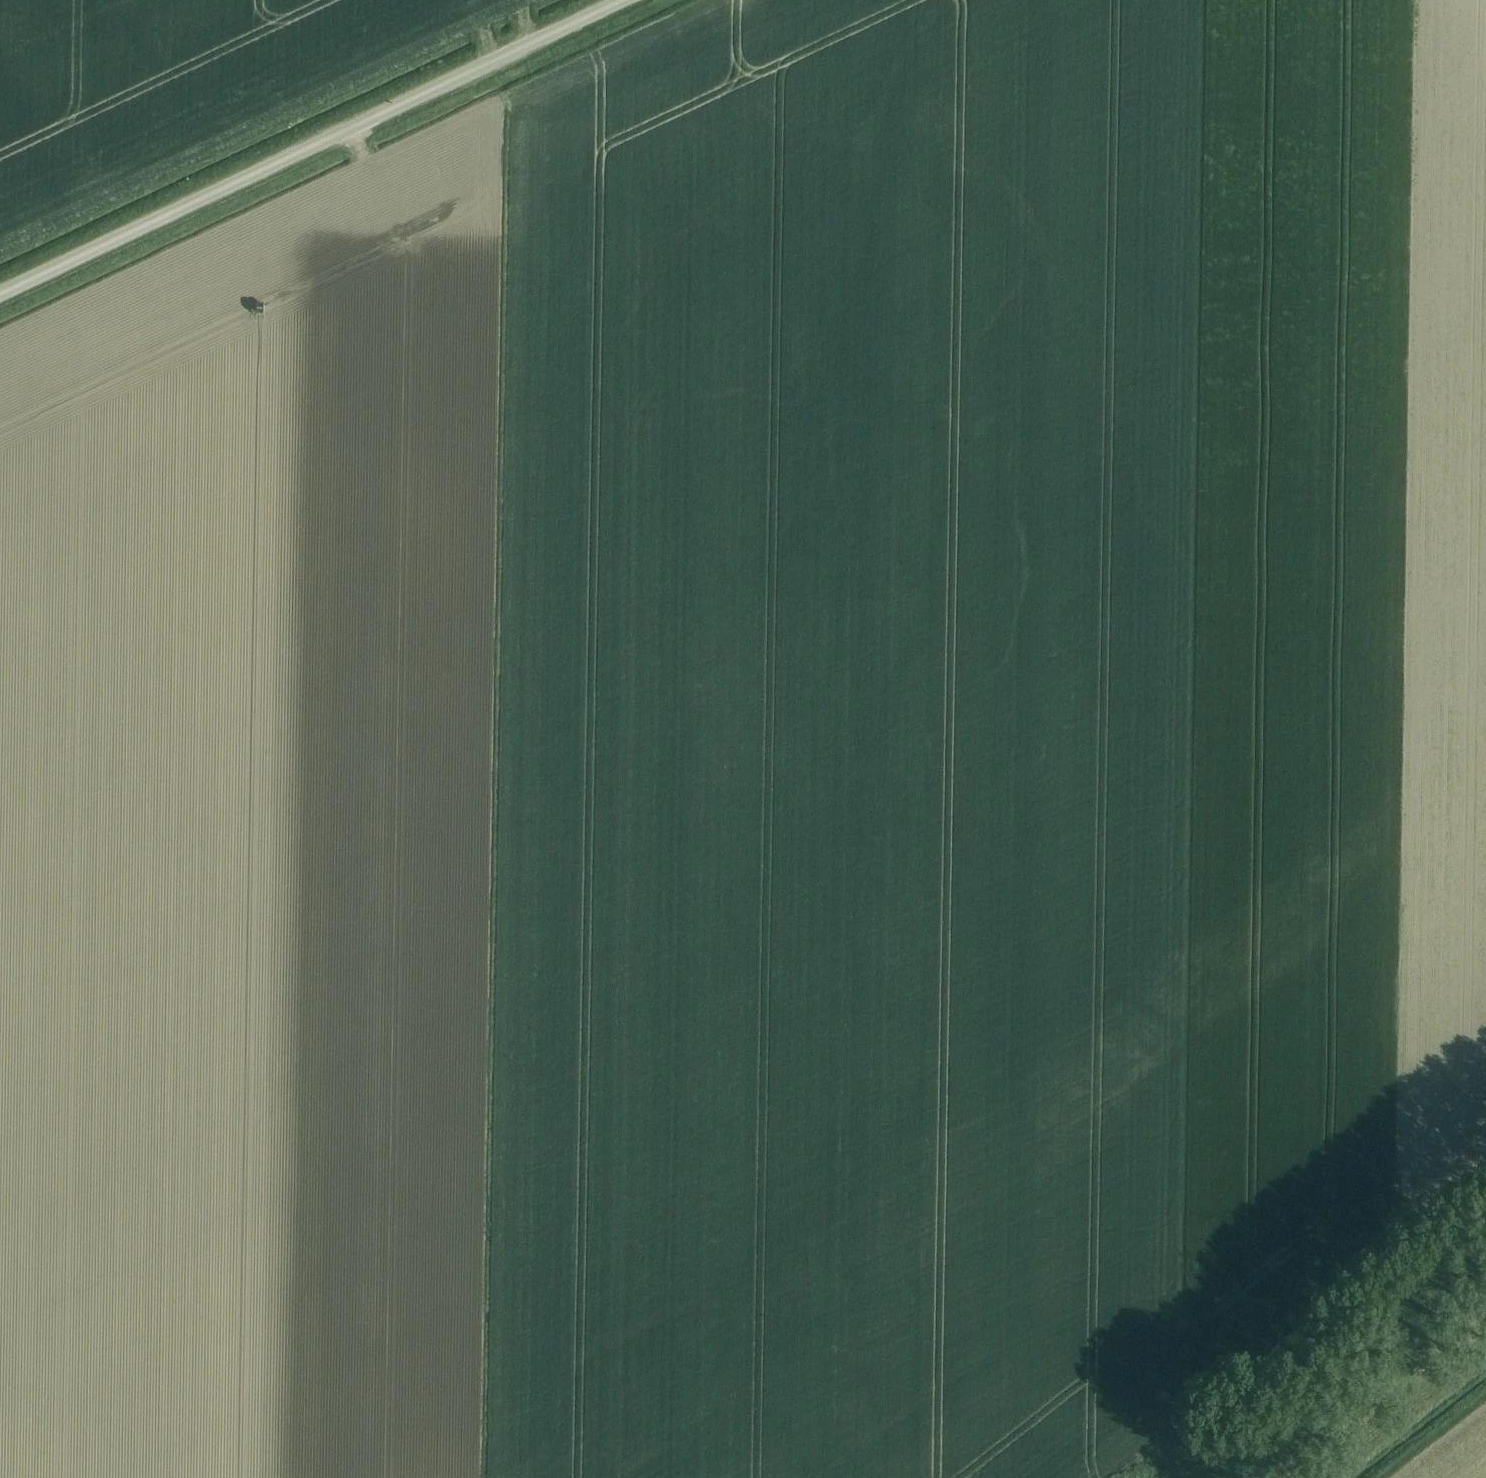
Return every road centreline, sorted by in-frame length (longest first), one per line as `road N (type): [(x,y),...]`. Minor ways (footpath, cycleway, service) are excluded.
road 1 (unclassified): [(0,296),(628,0)]
road 2 (track): [(1320,1477),(1485,1350)]

